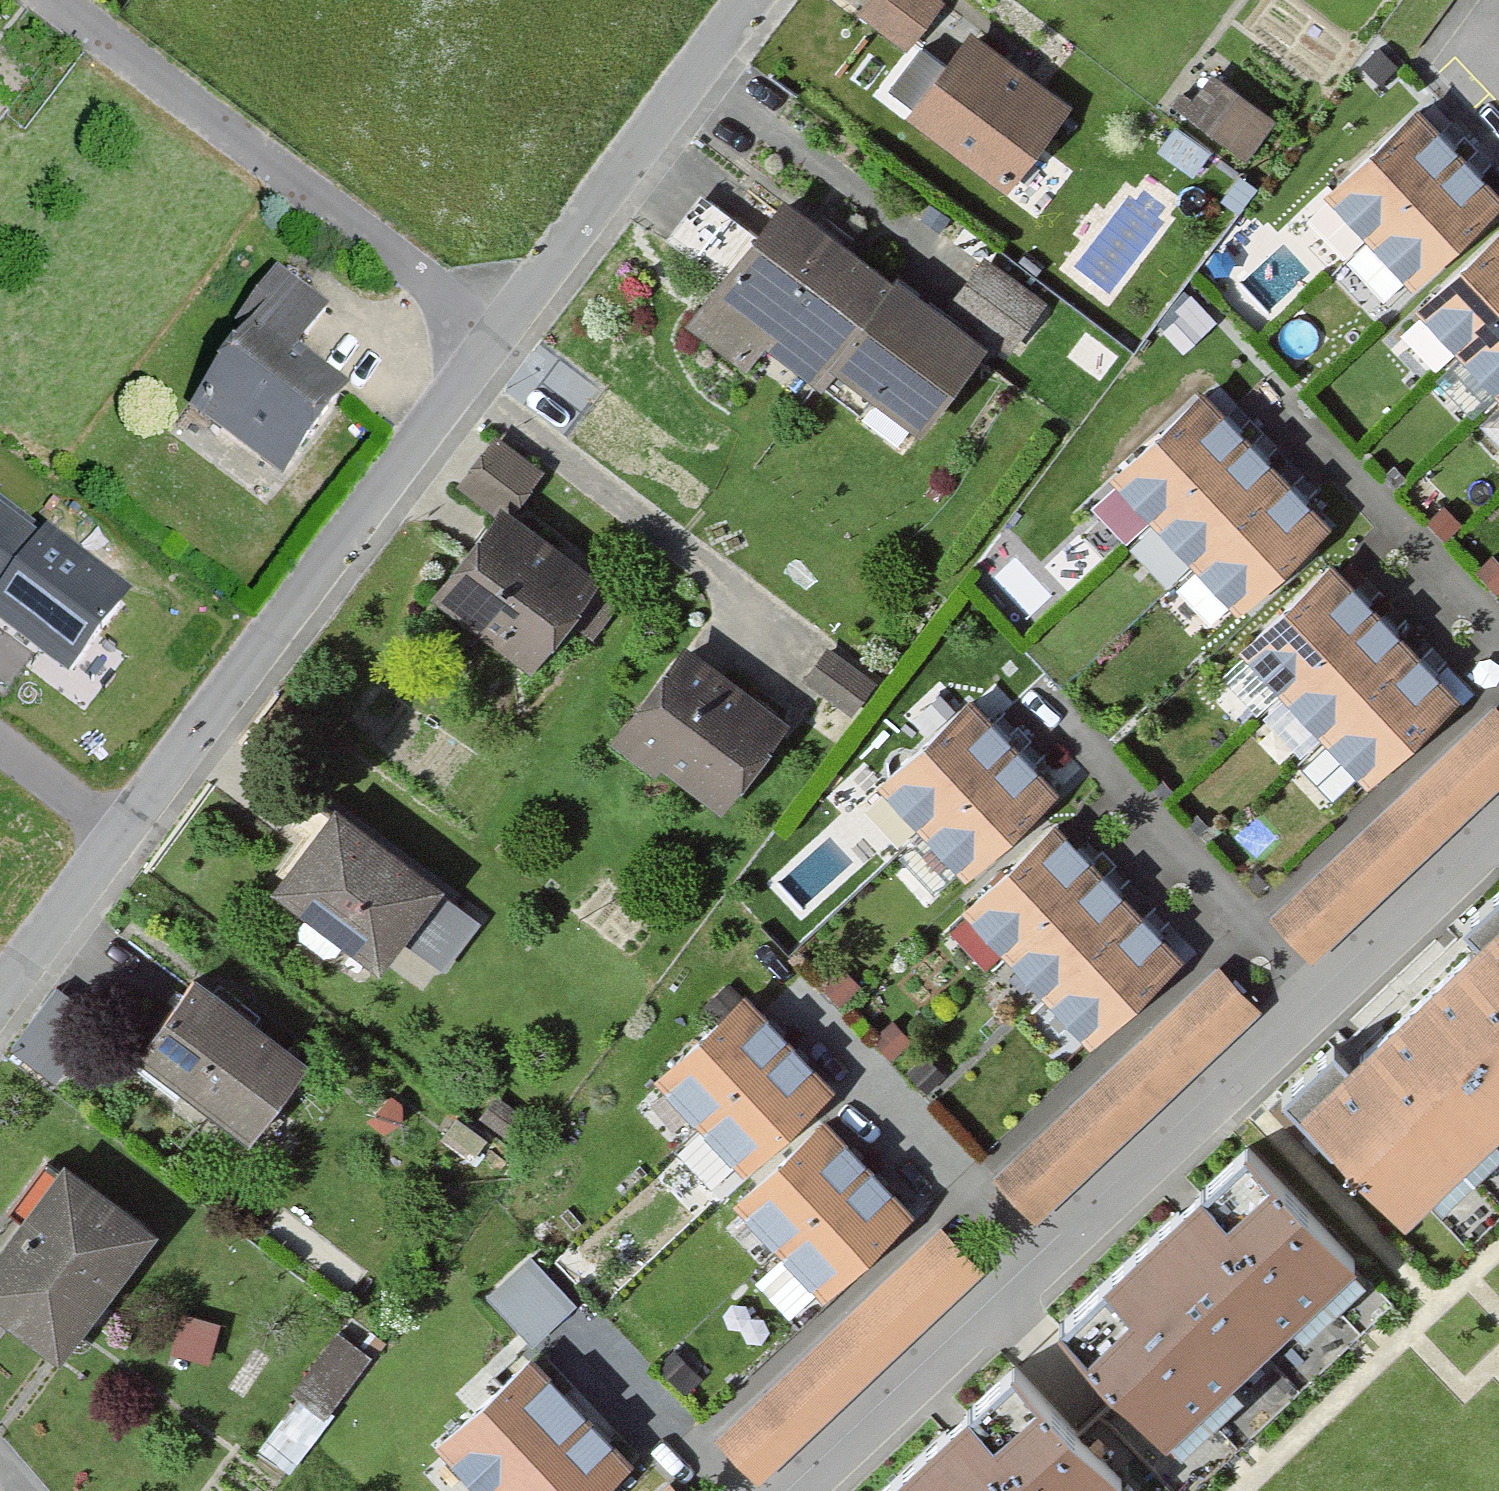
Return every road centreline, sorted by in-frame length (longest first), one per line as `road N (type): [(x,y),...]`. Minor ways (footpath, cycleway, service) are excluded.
road 1 (residential): [(491,333),(0,990)]
road 2 (residential): [(491,333),(60,0)]
road 3 (residential): [(745,0),(491,333)]

